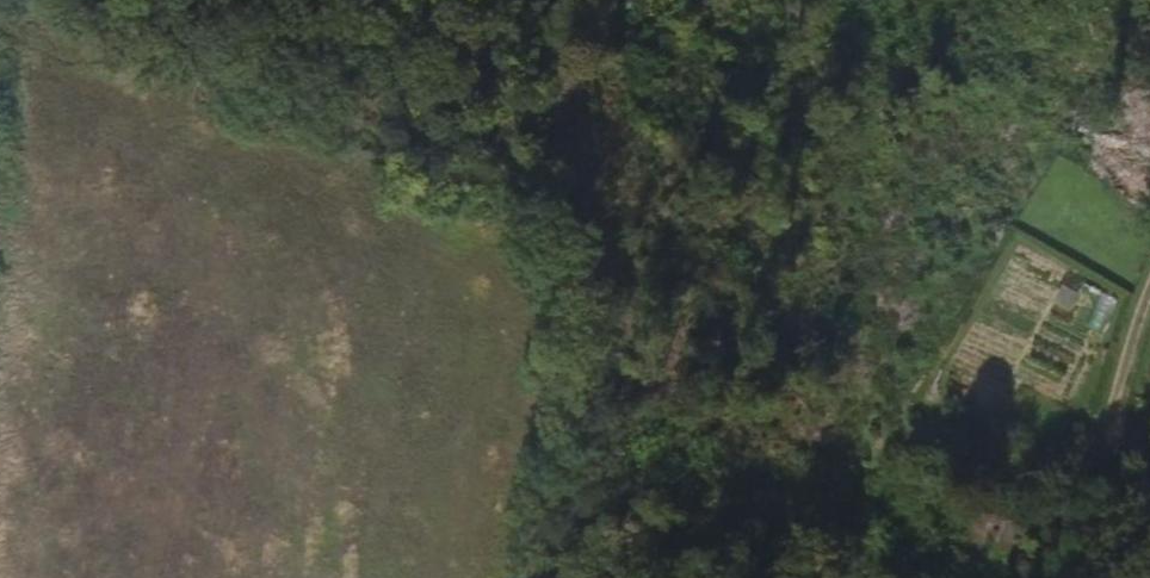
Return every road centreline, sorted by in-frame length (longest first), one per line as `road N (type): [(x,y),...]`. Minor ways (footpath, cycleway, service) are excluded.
road 1 (track): [(1043,577),(1149,292)]

